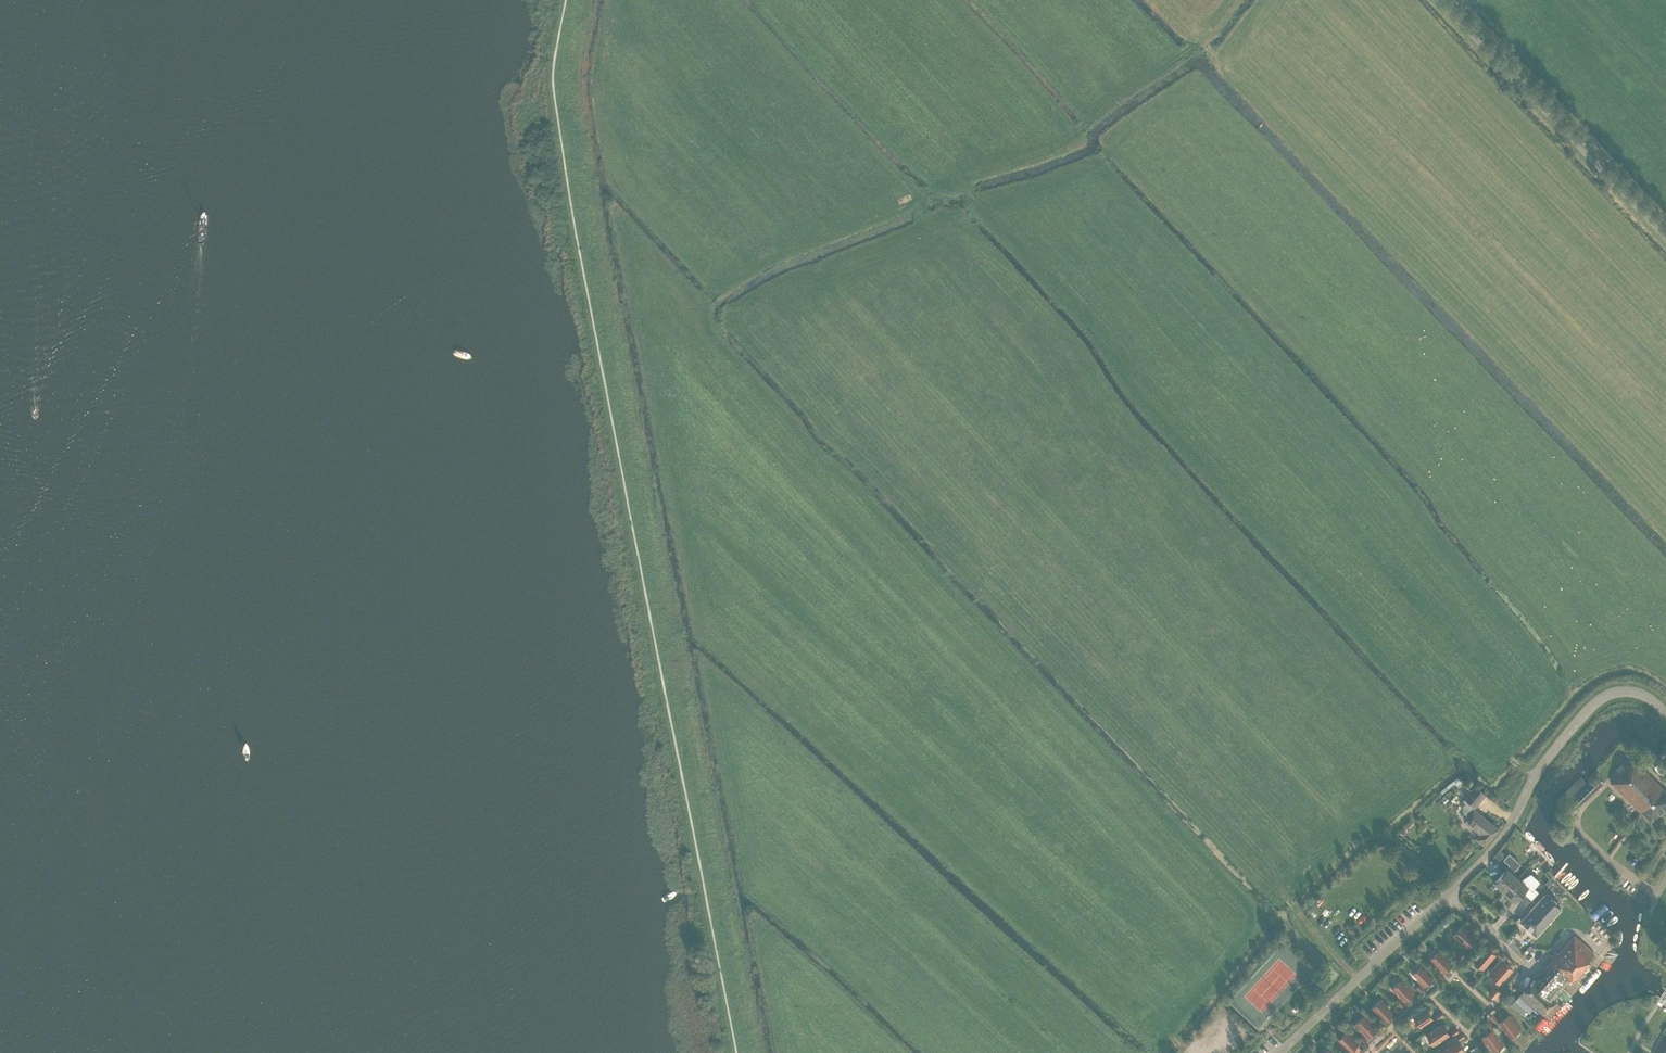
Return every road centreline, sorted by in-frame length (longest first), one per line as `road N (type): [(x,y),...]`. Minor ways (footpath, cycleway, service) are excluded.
road 1 (residential): [(1665,713),(1635,692),(1596,701),(1544,762),(1486,856),(1279,1052)]
road 2 (unclassified): [(1665,237),(1439,0)]

